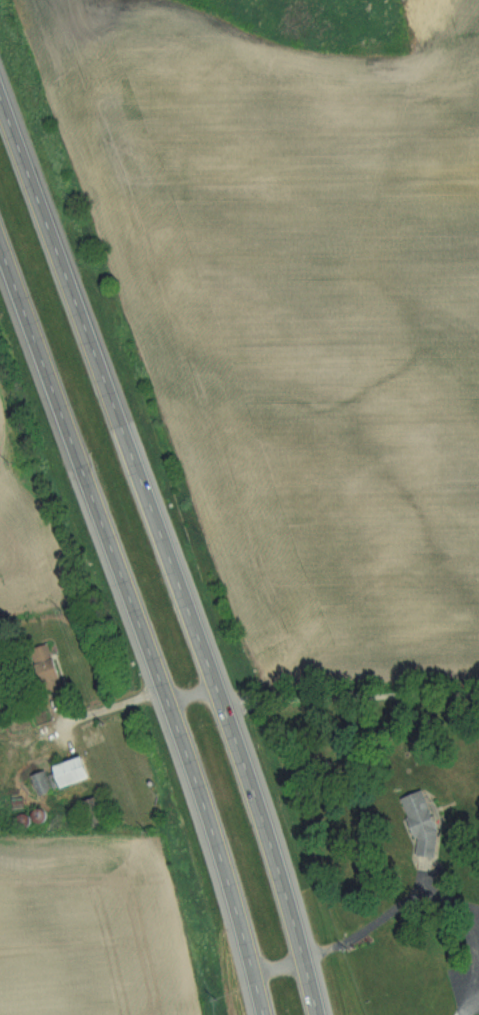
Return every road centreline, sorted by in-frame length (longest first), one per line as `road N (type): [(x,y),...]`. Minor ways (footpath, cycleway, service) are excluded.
road 1 (trunk): [(0,245),(201,801),(260,1014)]
road 2 (trunk): [(249,781),(0,99)]
road 3 (trunk): [(316,1014),(249,781)]

